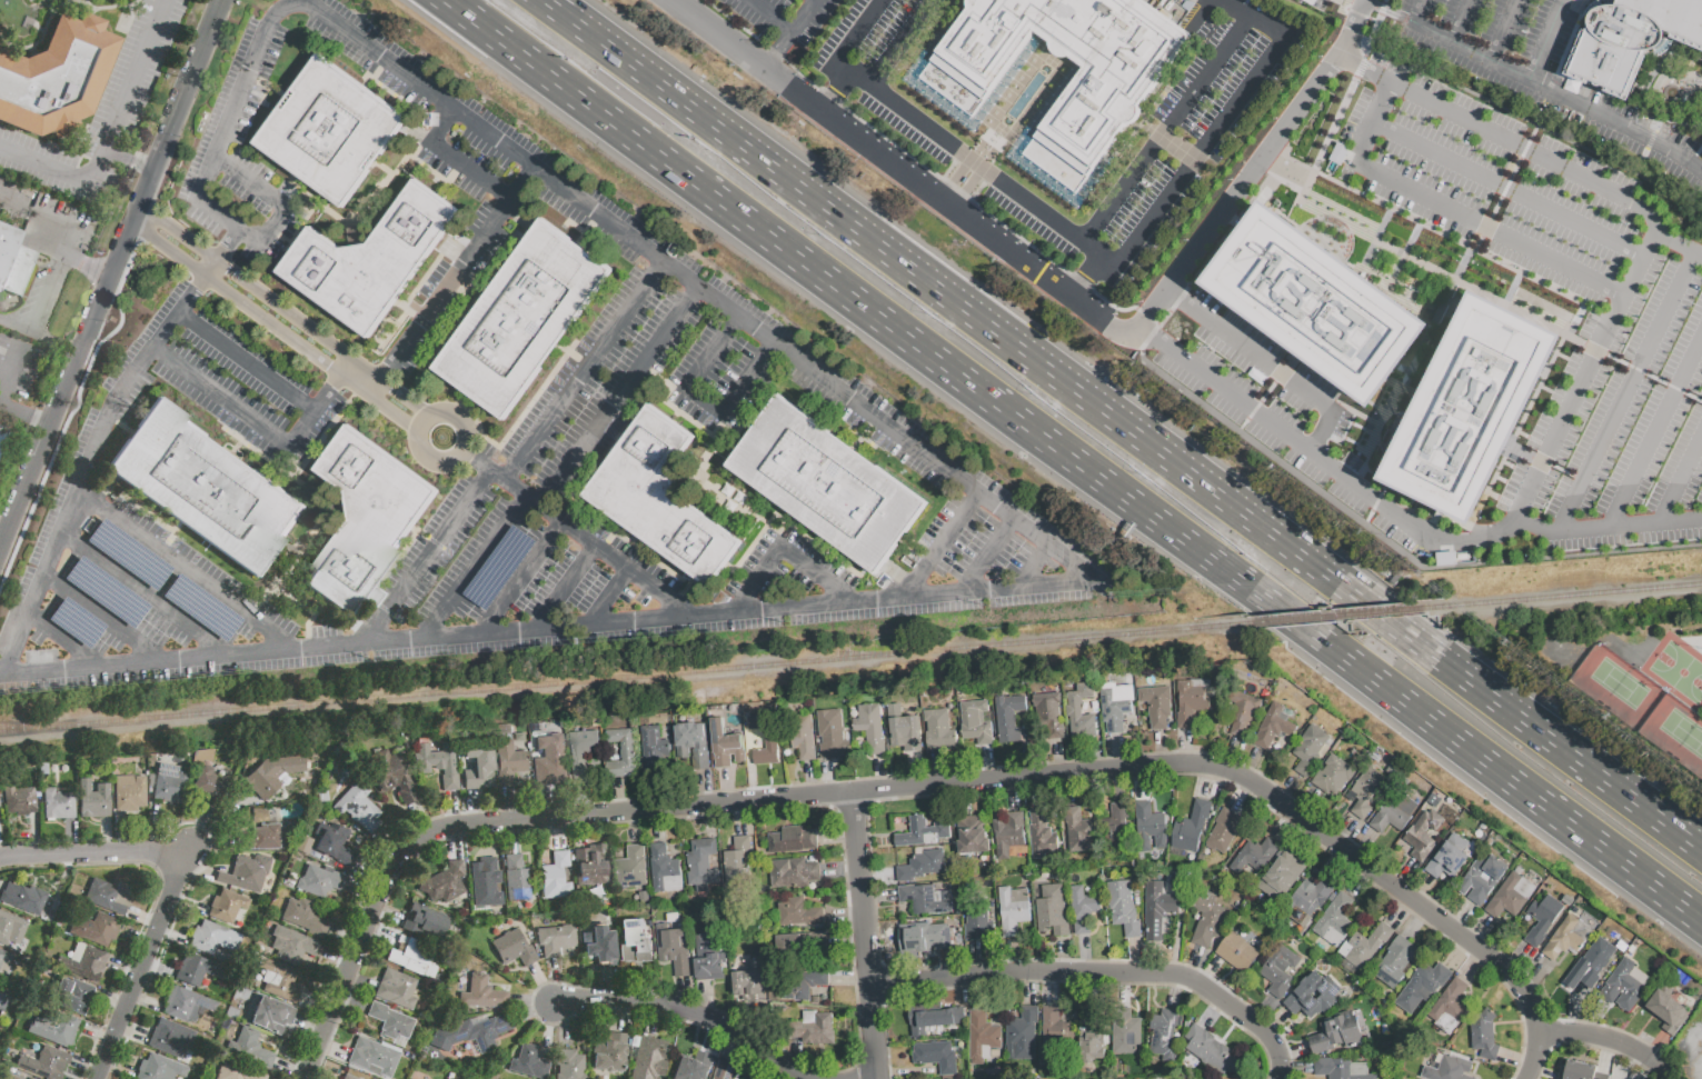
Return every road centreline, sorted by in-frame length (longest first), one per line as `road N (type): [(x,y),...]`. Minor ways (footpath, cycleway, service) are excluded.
road 1 (motorway): [(439,0),(1701,916)]
road 2 (residential): [(309,1078),(392,870),(435,833),(1184,765),(1251,782),(1497,962),(1524,997),(1540,1037),(1529,1078)]
road 3 (motorway): [(1701,854),(543,0)]
road 4 (residential): [(872,985),(1029,972),(1186,978),(1268,1033),(1282,1078)]
road 5 (tertiary): [(0,554),(128,224)]
road 6 (residential): [(825,112),(1058,286)]
road 7 (residential): [(877,1078),(854,793)]
road 8 (residential): [(556,1005),(614,999),(690,1012),(821,1078)]
road 9 (residential): [(103,1078),(189,852)]
road 10 (tertiary): [(128,224),(218,0)]
road 11 (residential): [(0,859),(189,852)]
road 12 (residential): [(674,0),(825,112)]
road 13 (residential): [(1540,1037),(1580,1033),(1618,1042),(1661,1066)]

